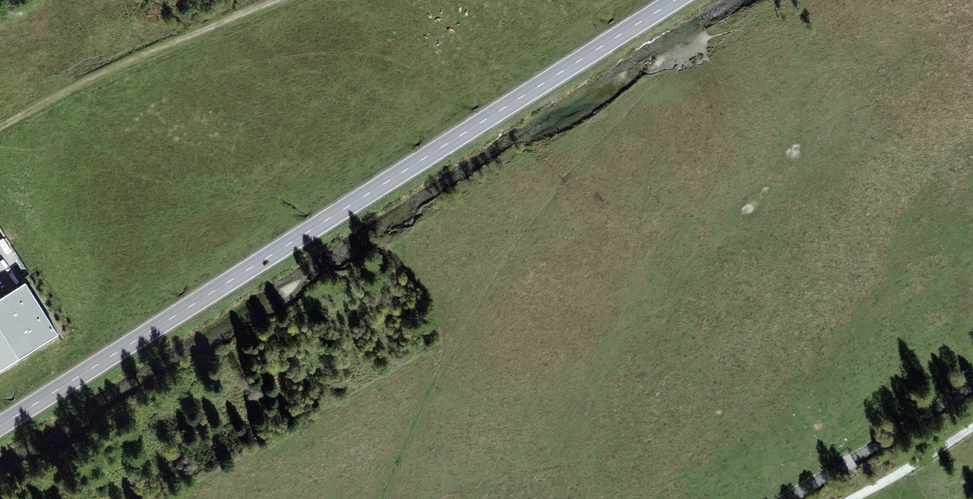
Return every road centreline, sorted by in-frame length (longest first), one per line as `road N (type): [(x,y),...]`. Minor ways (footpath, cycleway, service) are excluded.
road 1 (primary): [(0,425),(675,0)]
road 2 (track): [(0,126),(261,0)]
road 3 (track): [(856,498),(972,427)]

